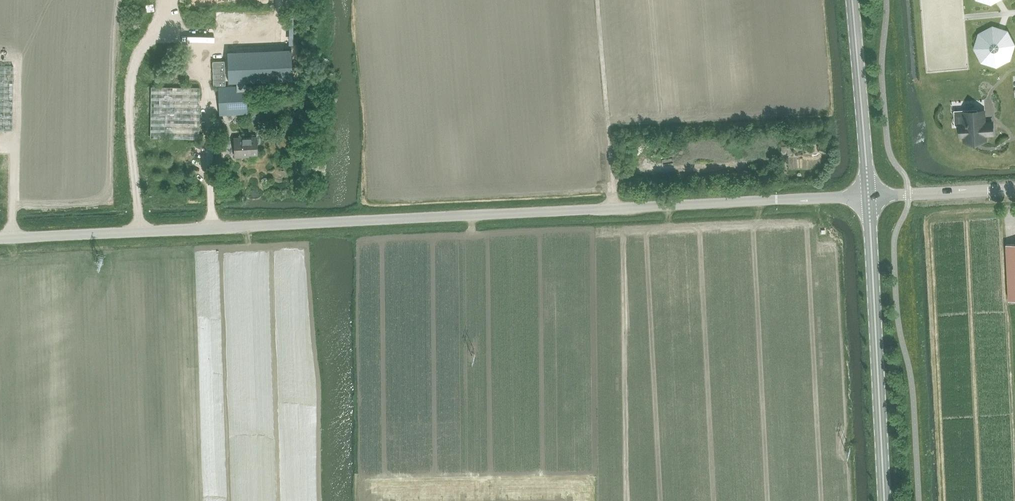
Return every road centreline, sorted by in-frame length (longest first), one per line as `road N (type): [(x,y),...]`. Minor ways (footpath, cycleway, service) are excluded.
road 1 (unclassified): [(0,242),(869,197)]
road 2 (tertiary): [(885,500),(869,197)]
road 3 (tertiary): [(869,197),(852,0)]
road 4 (unclassified): [(869,197),(1014,192)]

